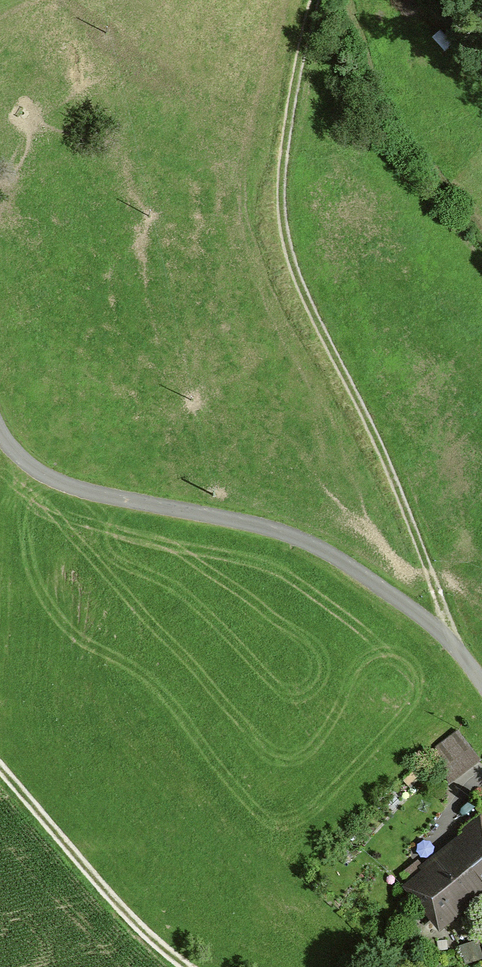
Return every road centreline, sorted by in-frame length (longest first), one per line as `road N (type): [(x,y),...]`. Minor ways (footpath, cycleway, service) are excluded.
road 1 (track): [(451,646),(429,572),(291,270),(280,225),(287,99),(312,0)]
road 2 (residential): [(481,685),(428,622),(327,554),(44,470),(0,422)]

